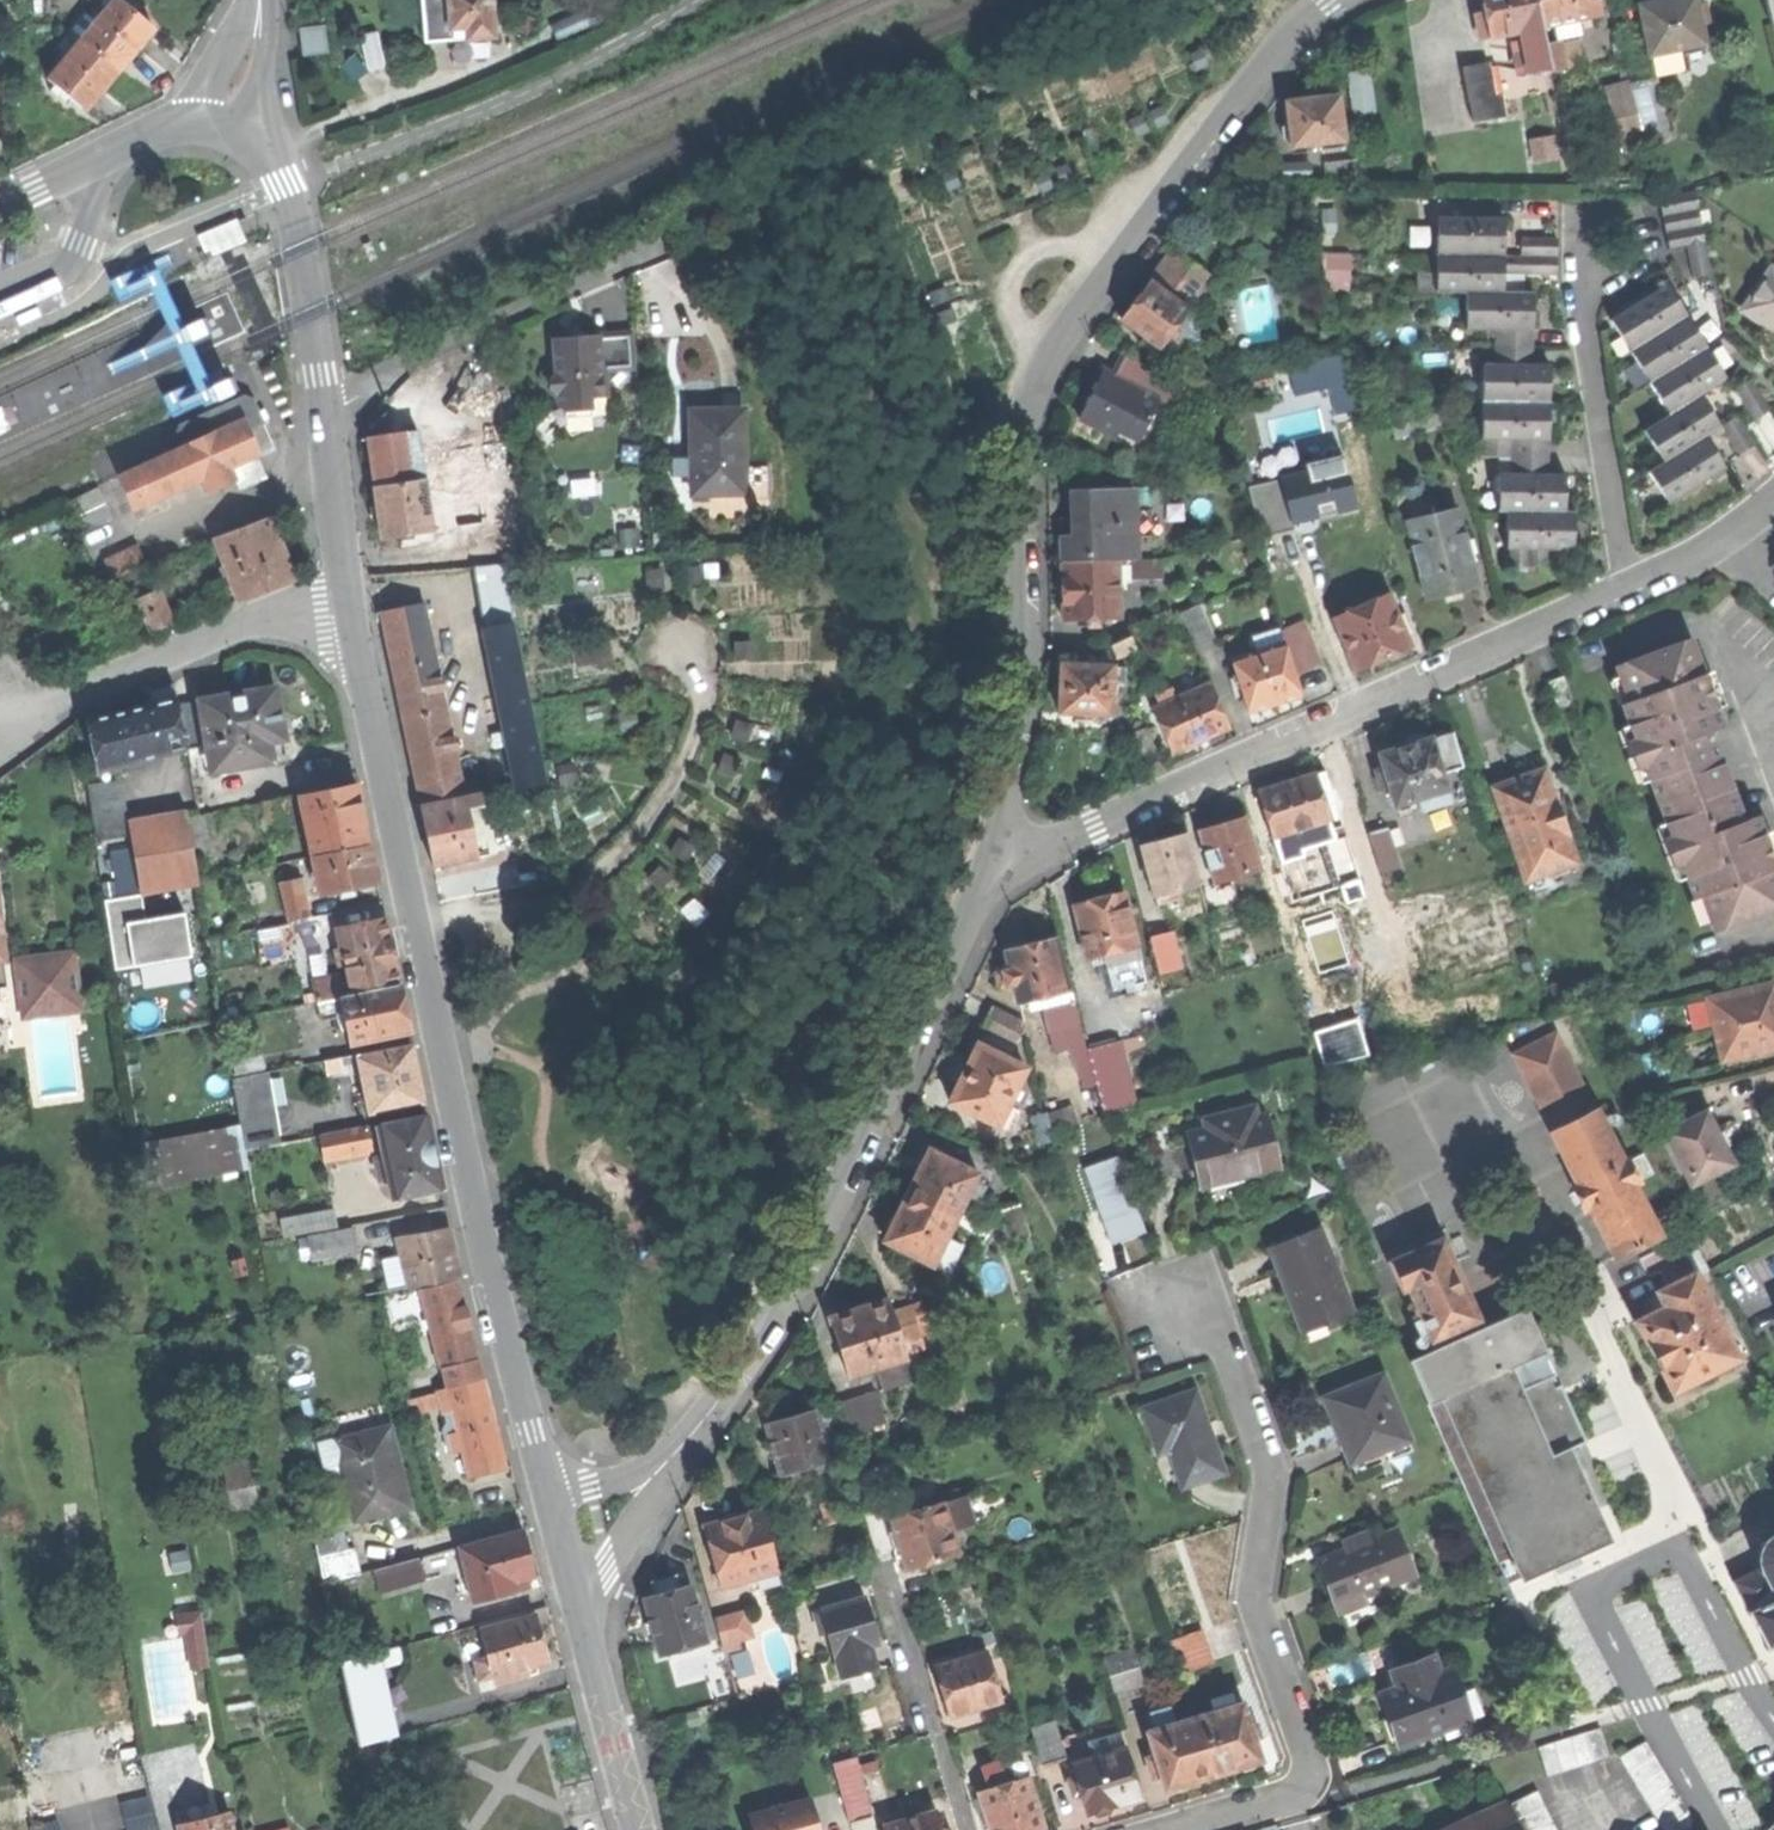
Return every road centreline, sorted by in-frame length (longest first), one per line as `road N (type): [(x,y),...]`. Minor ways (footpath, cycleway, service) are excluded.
road 1 (residential): [(1008,858),(1029,621),(1030,407),(1064,329),(1297,26),(1326,0)]
road 2 (residential): [(548,1491),(492,1276),(353,617)]
road 3 (residential): [(1008,858),(1628,587),(1739,532),(1773,502)]
road 4 (residential): [(666,1469),(789,1300),(1008,858)]
road 5 (track): [(1222,0),(668,226),(634,261)]
road 6 (residential): [(1193,1829),(1308,1793),(1313,1768),(1257,1600),(1274,1479),(1232,1356),(1197,1302)]
road 7 (residential): [(353,617),(296,216),(281,168),(255,138)]
road 8 (unclassified): [(1773,1699),(1698,1558),(1591,1309)]
road 9 (residential): [(353,617),(228,630),(90,692),(0,748)]
road 10 (residential): [(639,1829),(578,1601)]
road 11 (residential): [(0,204),(158,132),(196,125)]
road 12 (residential): [(578,1601),(608,1570),(666,1469)]
road 13 (residential): [(255,138),(270,50),(266,0)]
road 14 (residential): [(251,0),(196,125)]
road 15 (residential): [(666,1469),(591,1491),(548,1491)]

